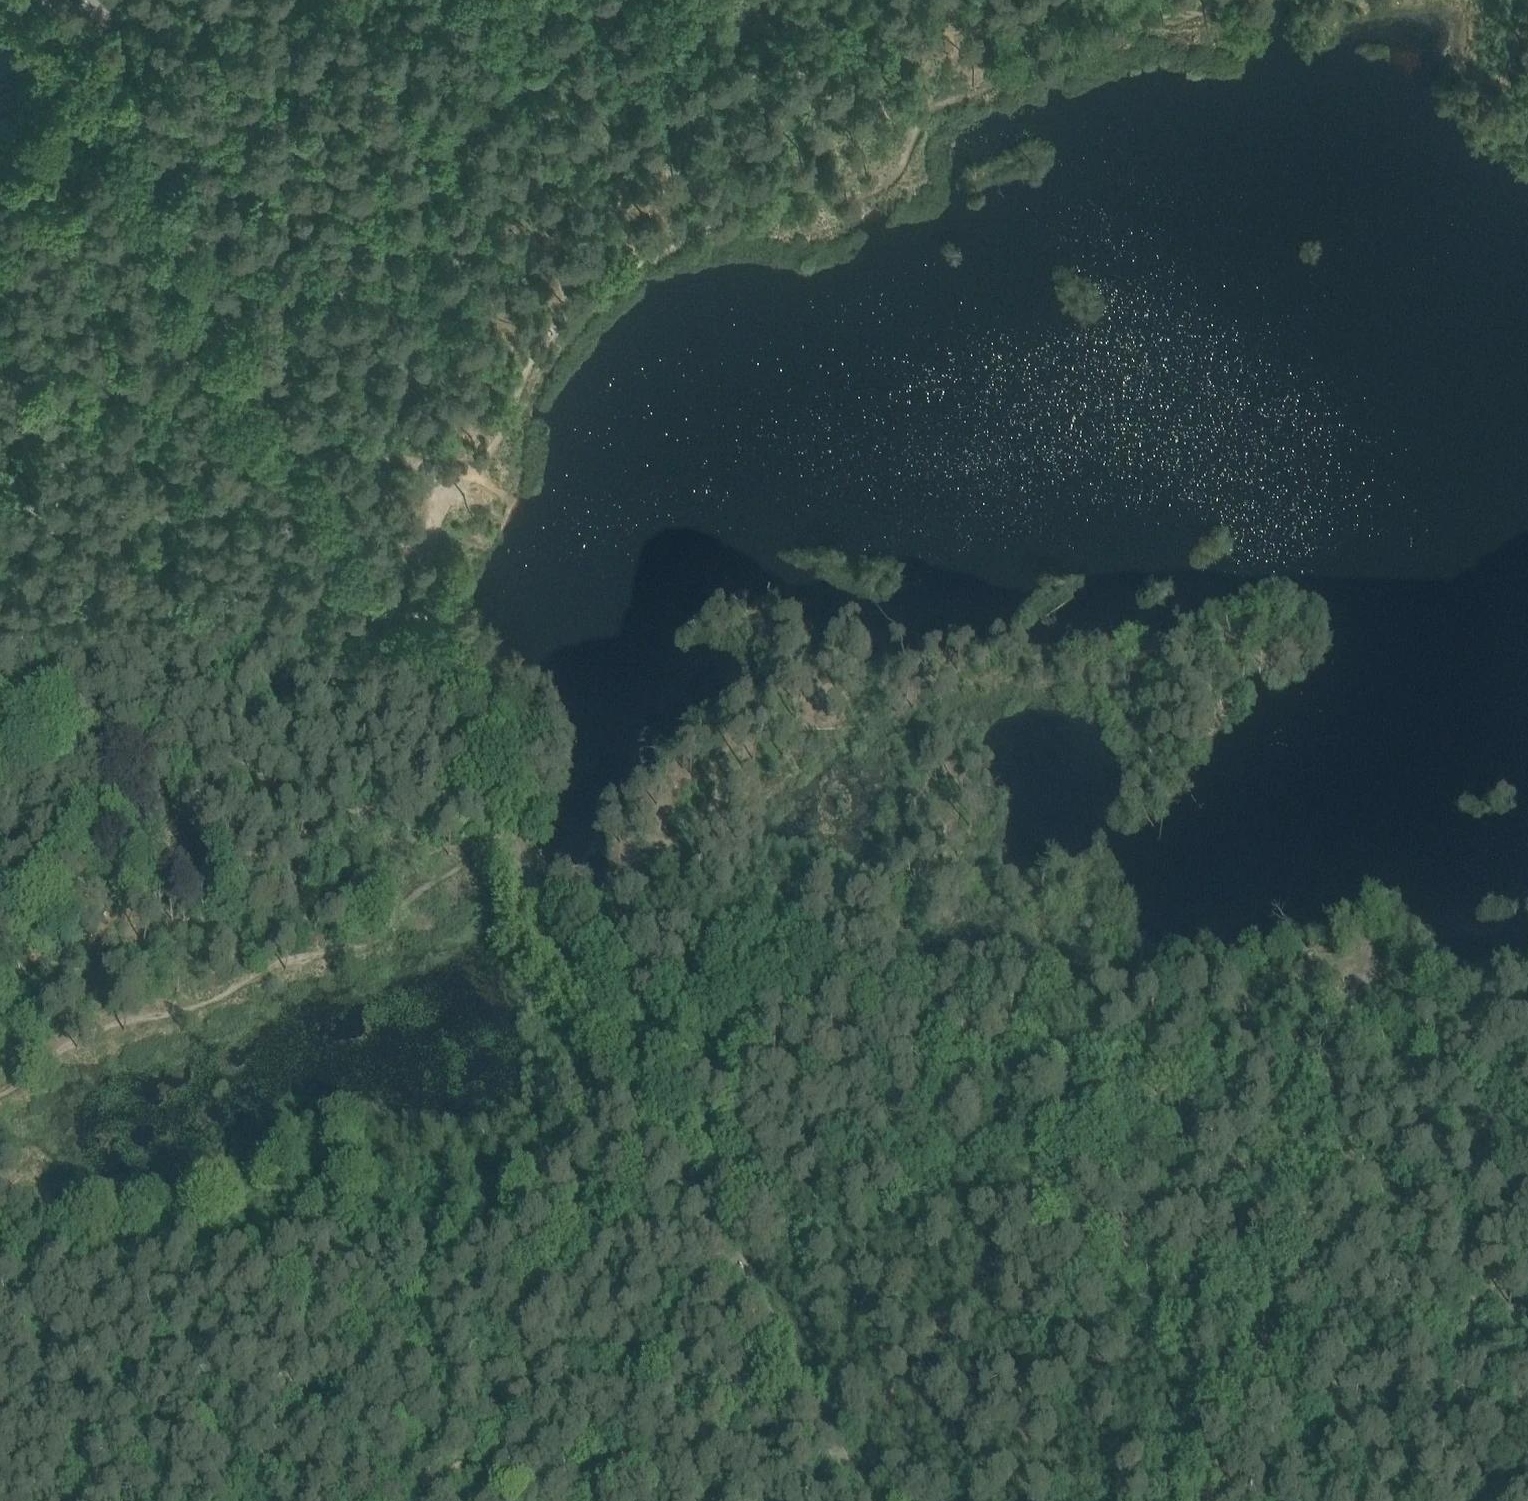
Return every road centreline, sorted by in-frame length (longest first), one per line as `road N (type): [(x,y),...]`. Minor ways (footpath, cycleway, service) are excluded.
road 1 (unclassified): [(865,1500),(85,54)]
road 2 (unclassified): [(0,279),(85,54)]

